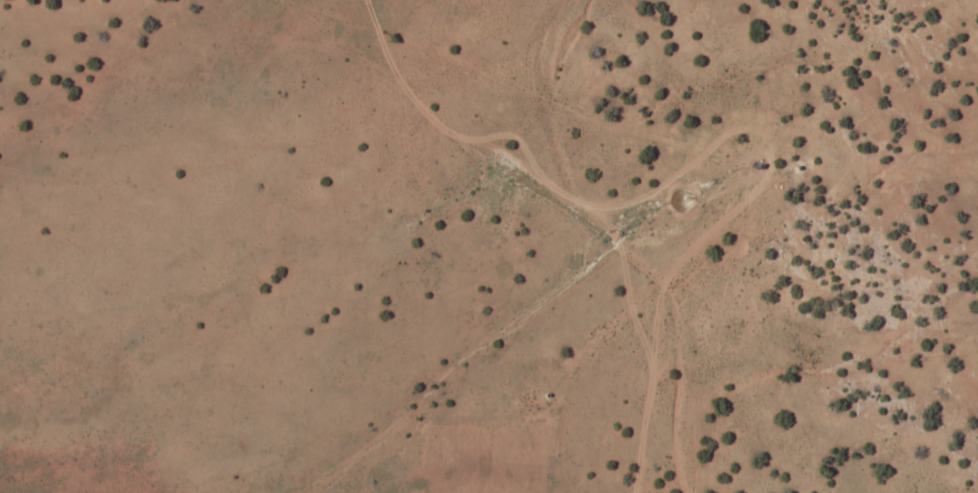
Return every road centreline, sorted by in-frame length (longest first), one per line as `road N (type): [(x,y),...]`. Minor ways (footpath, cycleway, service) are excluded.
road 1 (track): [(586,0),(566,68),(563,176),(591,230),(664,290),(675,319),(671,443),(682,492)]
road 2 (track): [(365,0),(397,87),(423,114),(458,147),(591,230)]

